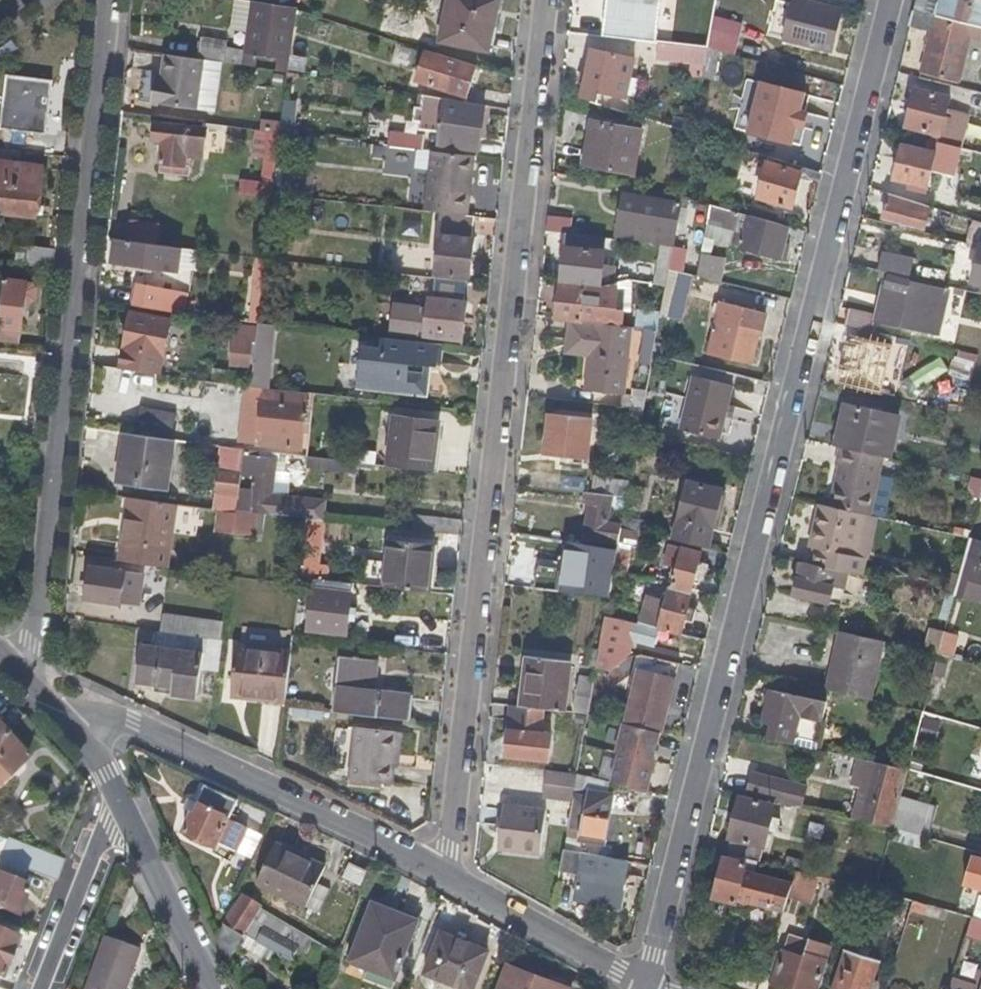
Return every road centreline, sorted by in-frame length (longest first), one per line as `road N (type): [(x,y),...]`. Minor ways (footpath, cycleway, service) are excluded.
road 1 (residential): [(647,985),(891,0)]
road 2 (residential): [(546,0),(447,876)]
road 3 (residential): [(29,678),(107,0)]
road 4 (residential): [(29,678),(447,876)]
road 5 (residential): [(447,876),(647,985)]
road 6 (residential): [(117,803),(210,988)]
road 7 (residential): [(117,803),(41,988)]
road 8 (residential): [(29,678),(92,745),(117,803)]

